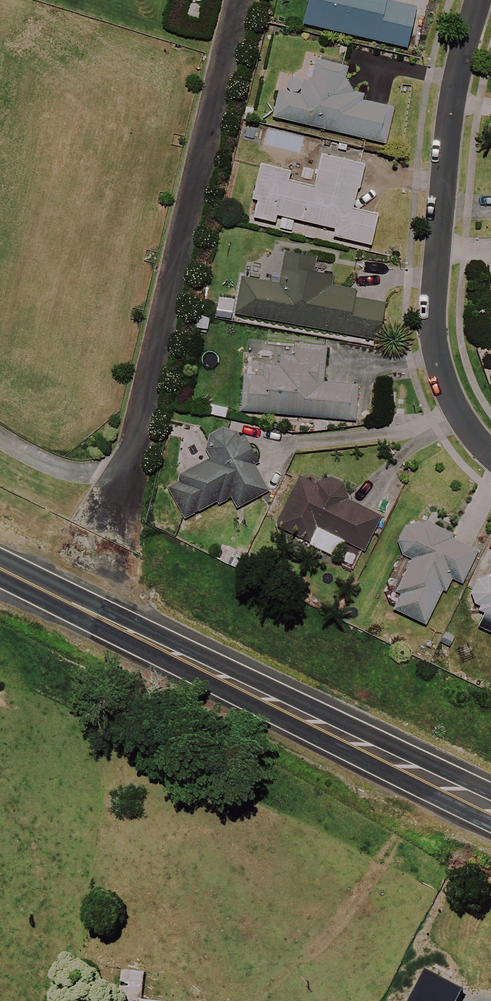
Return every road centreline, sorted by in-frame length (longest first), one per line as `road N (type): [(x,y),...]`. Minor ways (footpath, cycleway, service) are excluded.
road 1 (primary): [(0,564),(490,816)]
road 2 (residential): [(480,0),(455,85),(435,322),(447,388),(490,450)]

